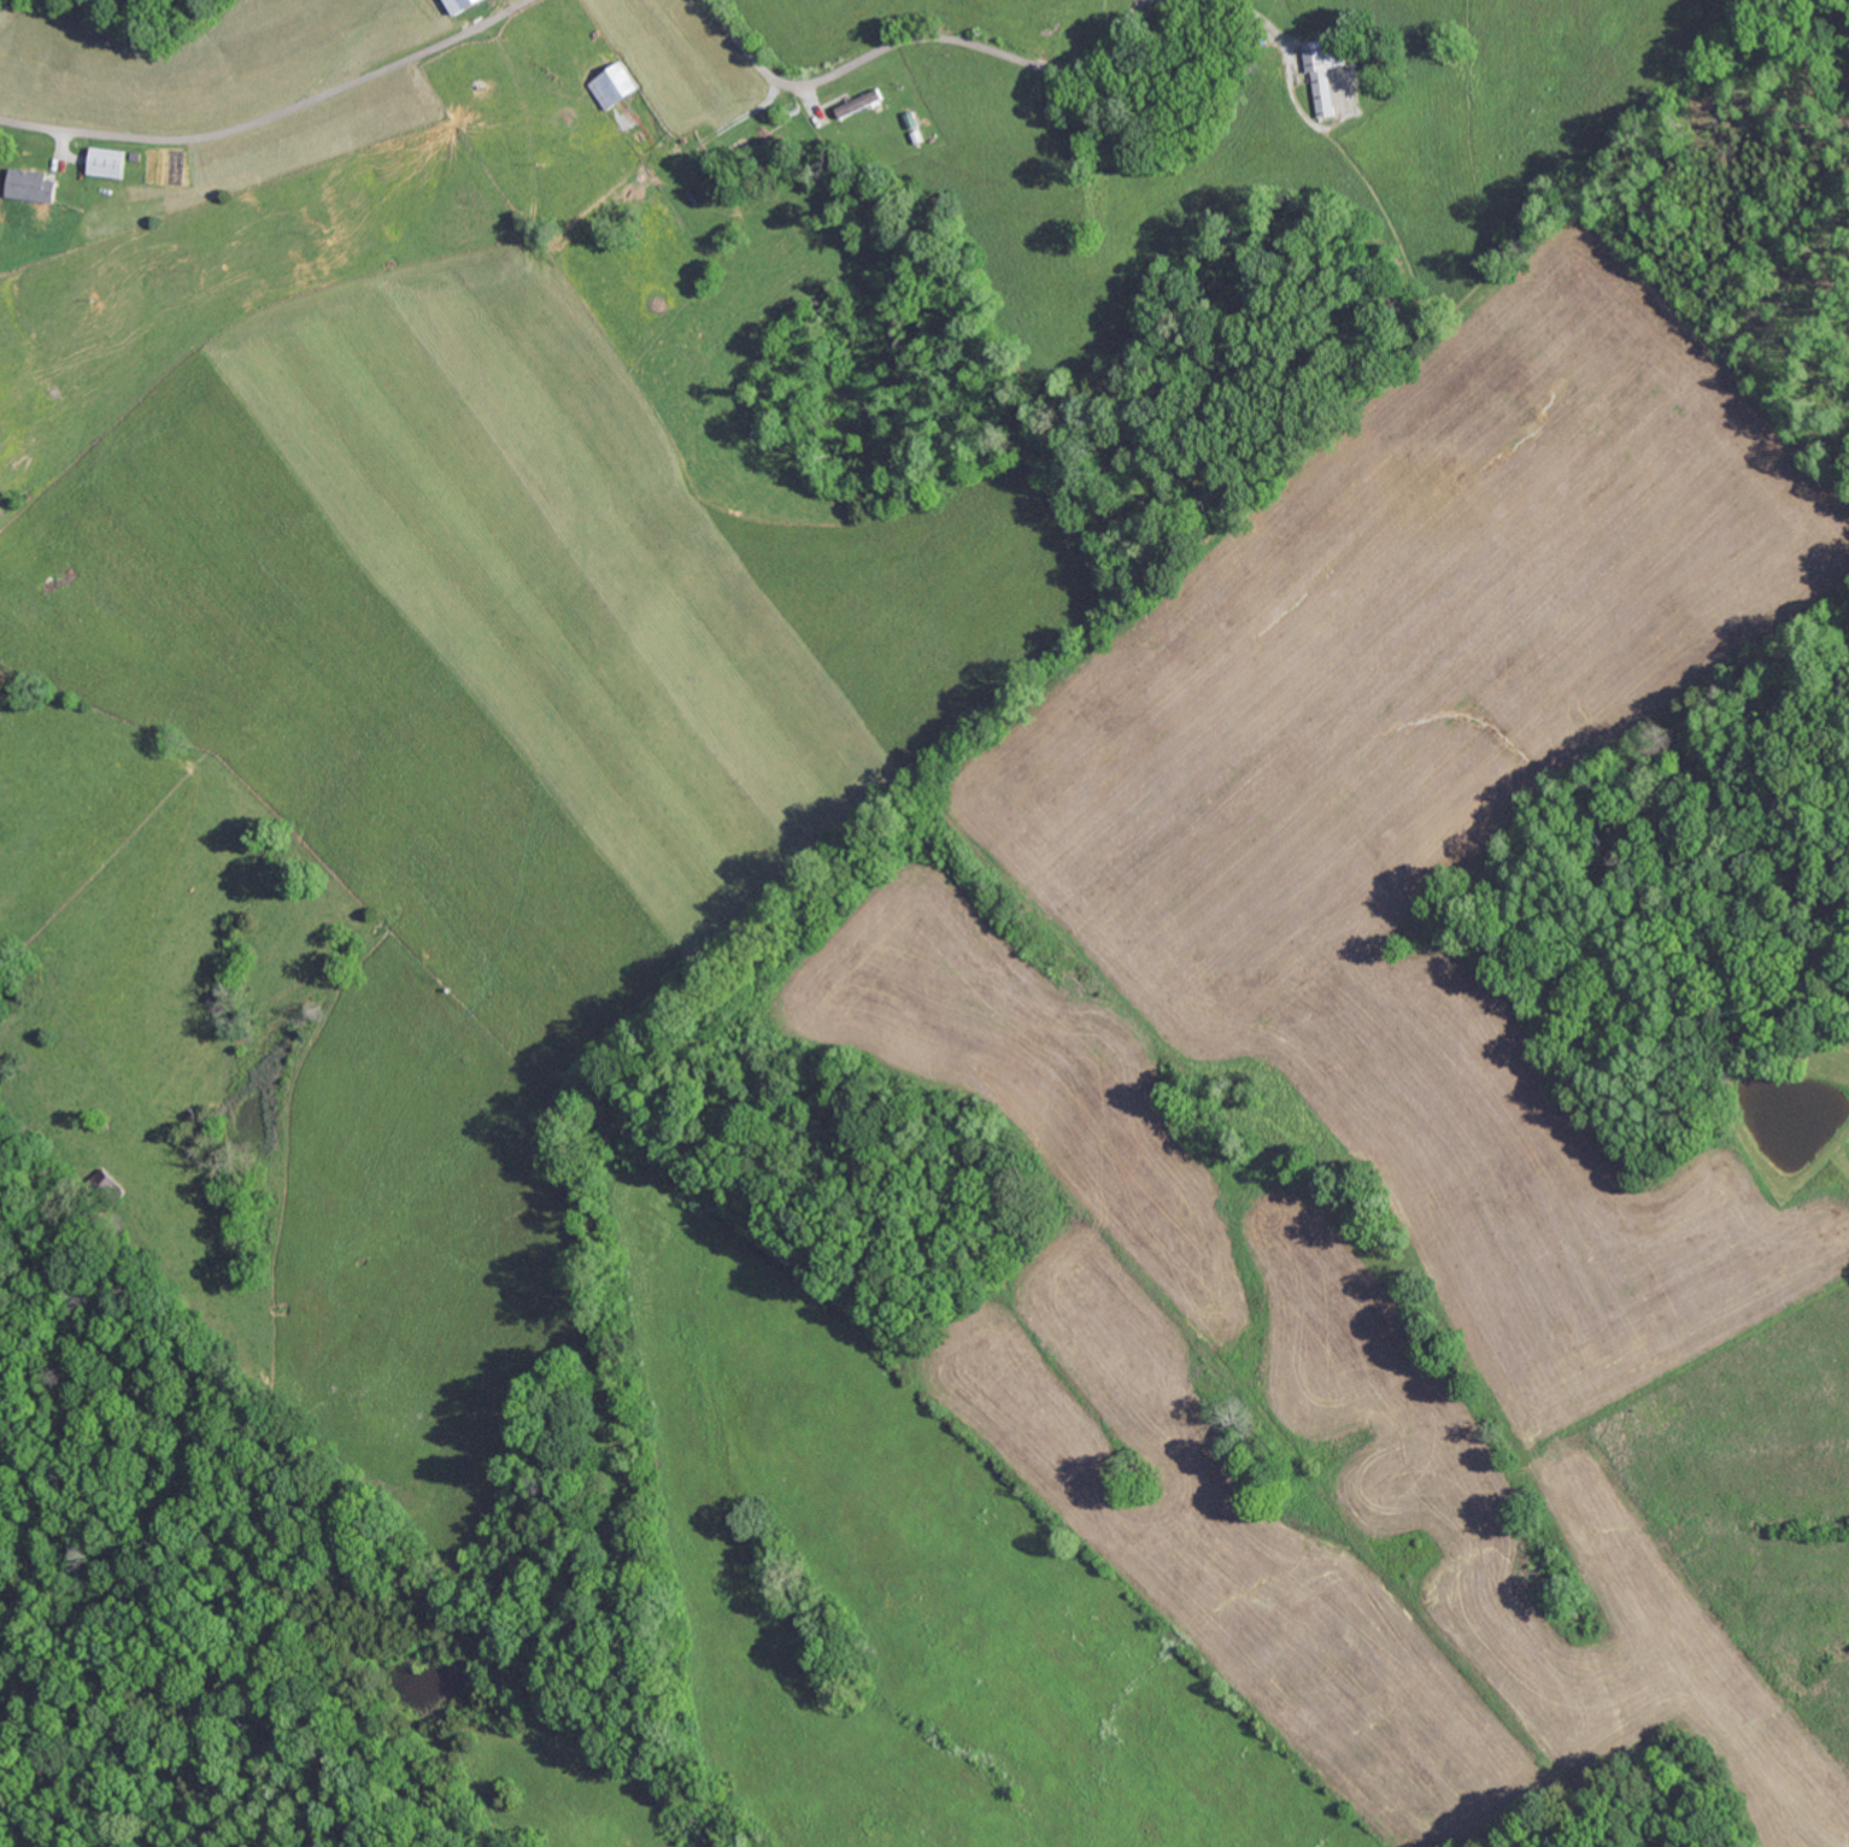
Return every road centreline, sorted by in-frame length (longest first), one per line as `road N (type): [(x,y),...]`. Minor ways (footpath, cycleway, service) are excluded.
road 1 (residential): [(1590,1846),(1431,1675),(1338,1493),(1270,1329)]
road 2 (residential): [(523,0),(432,49),(205,136),(153,139),(0,120)]
road 3 (residential): [(1137,0),(1107,52),(1080,70),(1046,70),(914,40),(792,83),(762,70),(706,0)]

